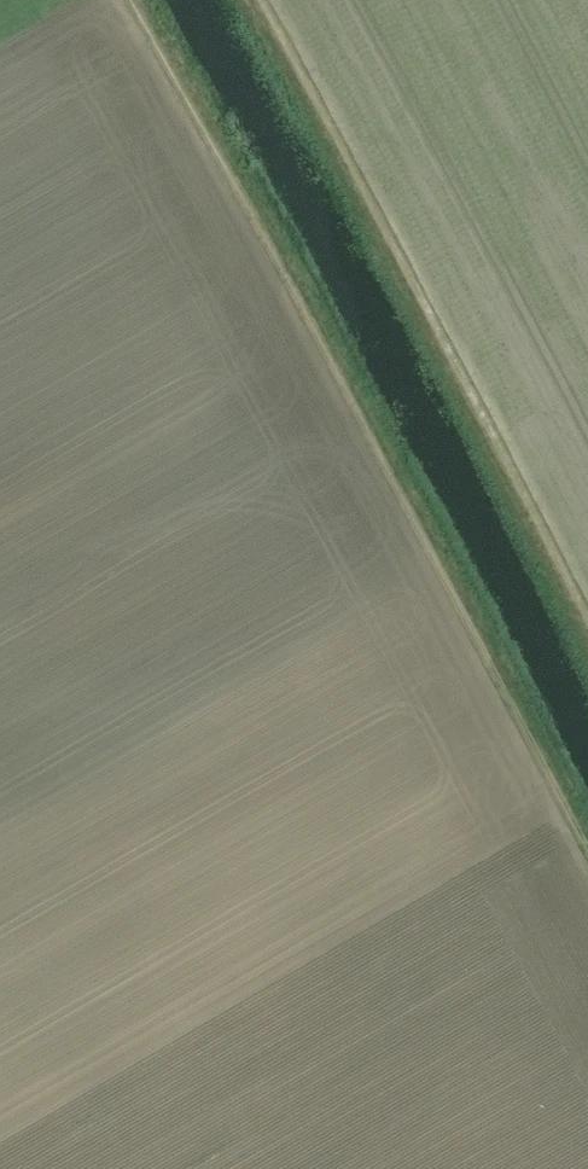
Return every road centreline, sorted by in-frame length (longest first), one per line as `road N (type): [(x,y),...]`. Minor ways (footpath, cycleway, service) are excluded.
road 1 (track): [(587,858),(296,293),(131,0)]

